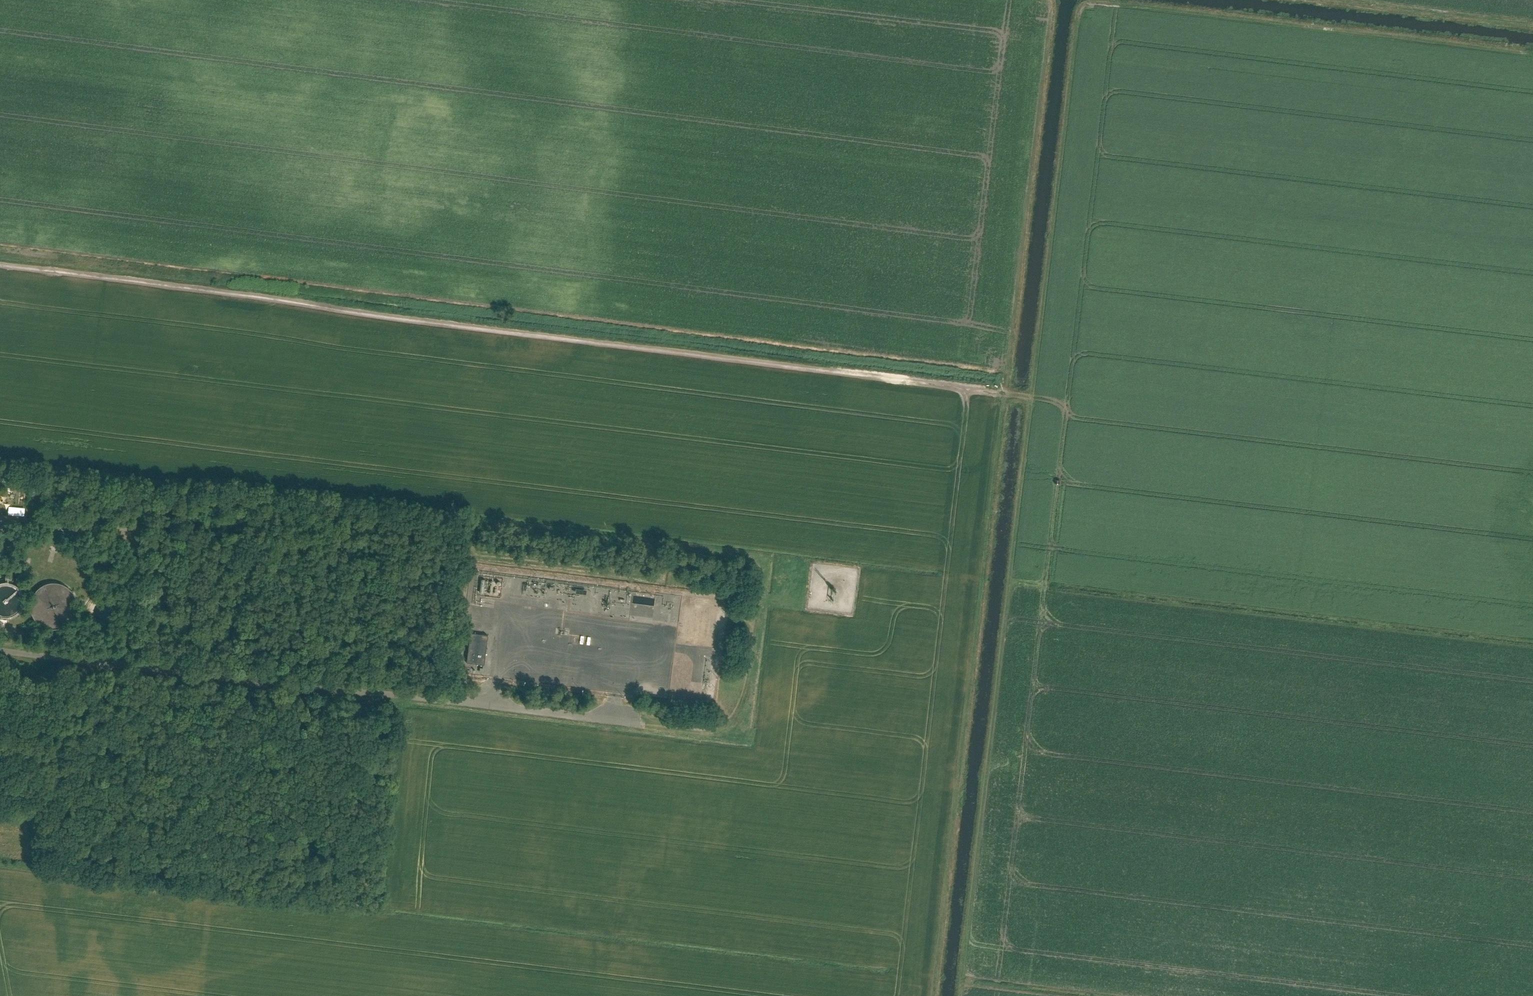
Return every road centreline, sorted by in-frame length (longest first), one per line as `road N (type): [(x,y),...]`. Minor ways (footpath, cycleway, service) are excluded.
road 1 (track): [(0,263),(1026,394)]

